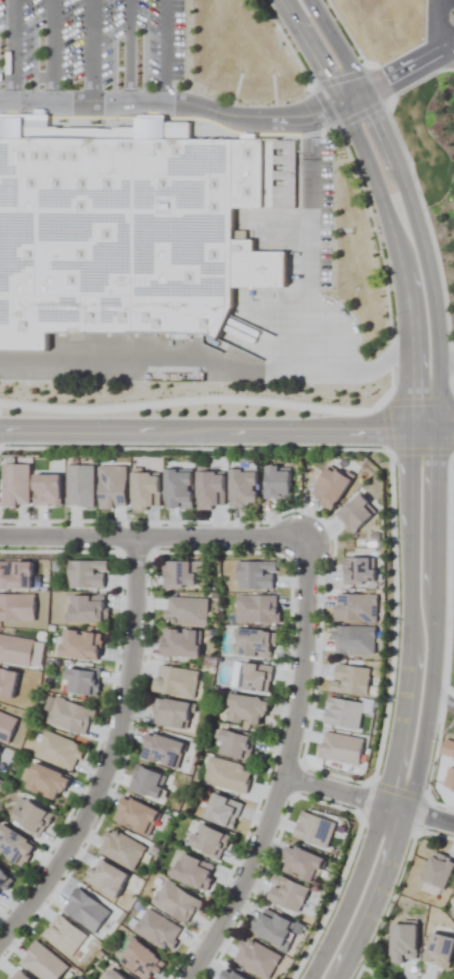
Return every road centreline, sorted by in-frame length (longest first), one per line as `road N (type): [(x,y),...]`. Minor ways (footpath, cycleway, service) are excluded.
road 1 (residential): [(295,0),(395,179),(420,261),(431,337),(428,592),(416,725),(395,809)]
road 2 (residential): [(305,542),(305,624),(284,779),(229,914),(188,978)]
road 3 (residential): [(453,430),(0,432)]
road 4 (residential): [(138,538),(134,671),(118,730),(58,858),(0,941)]
road 5 (residential): [(305,542),(0,538)]
road 6 (residential): [(395,809),(375,833),(312,978)]
road 7 (residential): [(340,978),(399,842),(395,809)]
road 8 (residential): [(284,779),(453,826)]

